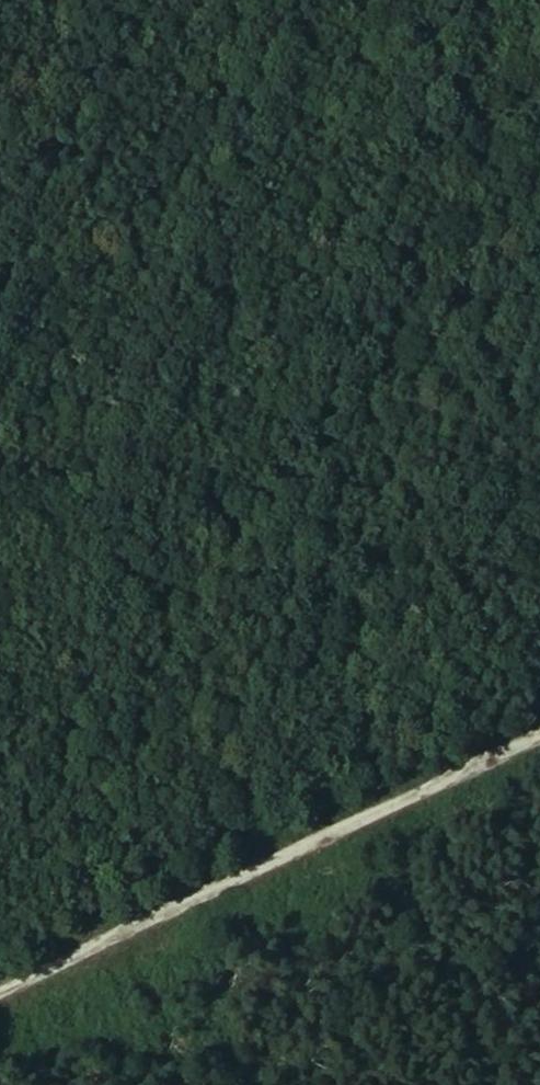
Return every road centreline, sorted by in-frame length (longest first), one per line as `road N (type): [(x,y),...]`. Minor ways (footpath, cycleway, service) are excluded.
road 1 (track): [(0,992),(539,736)]

